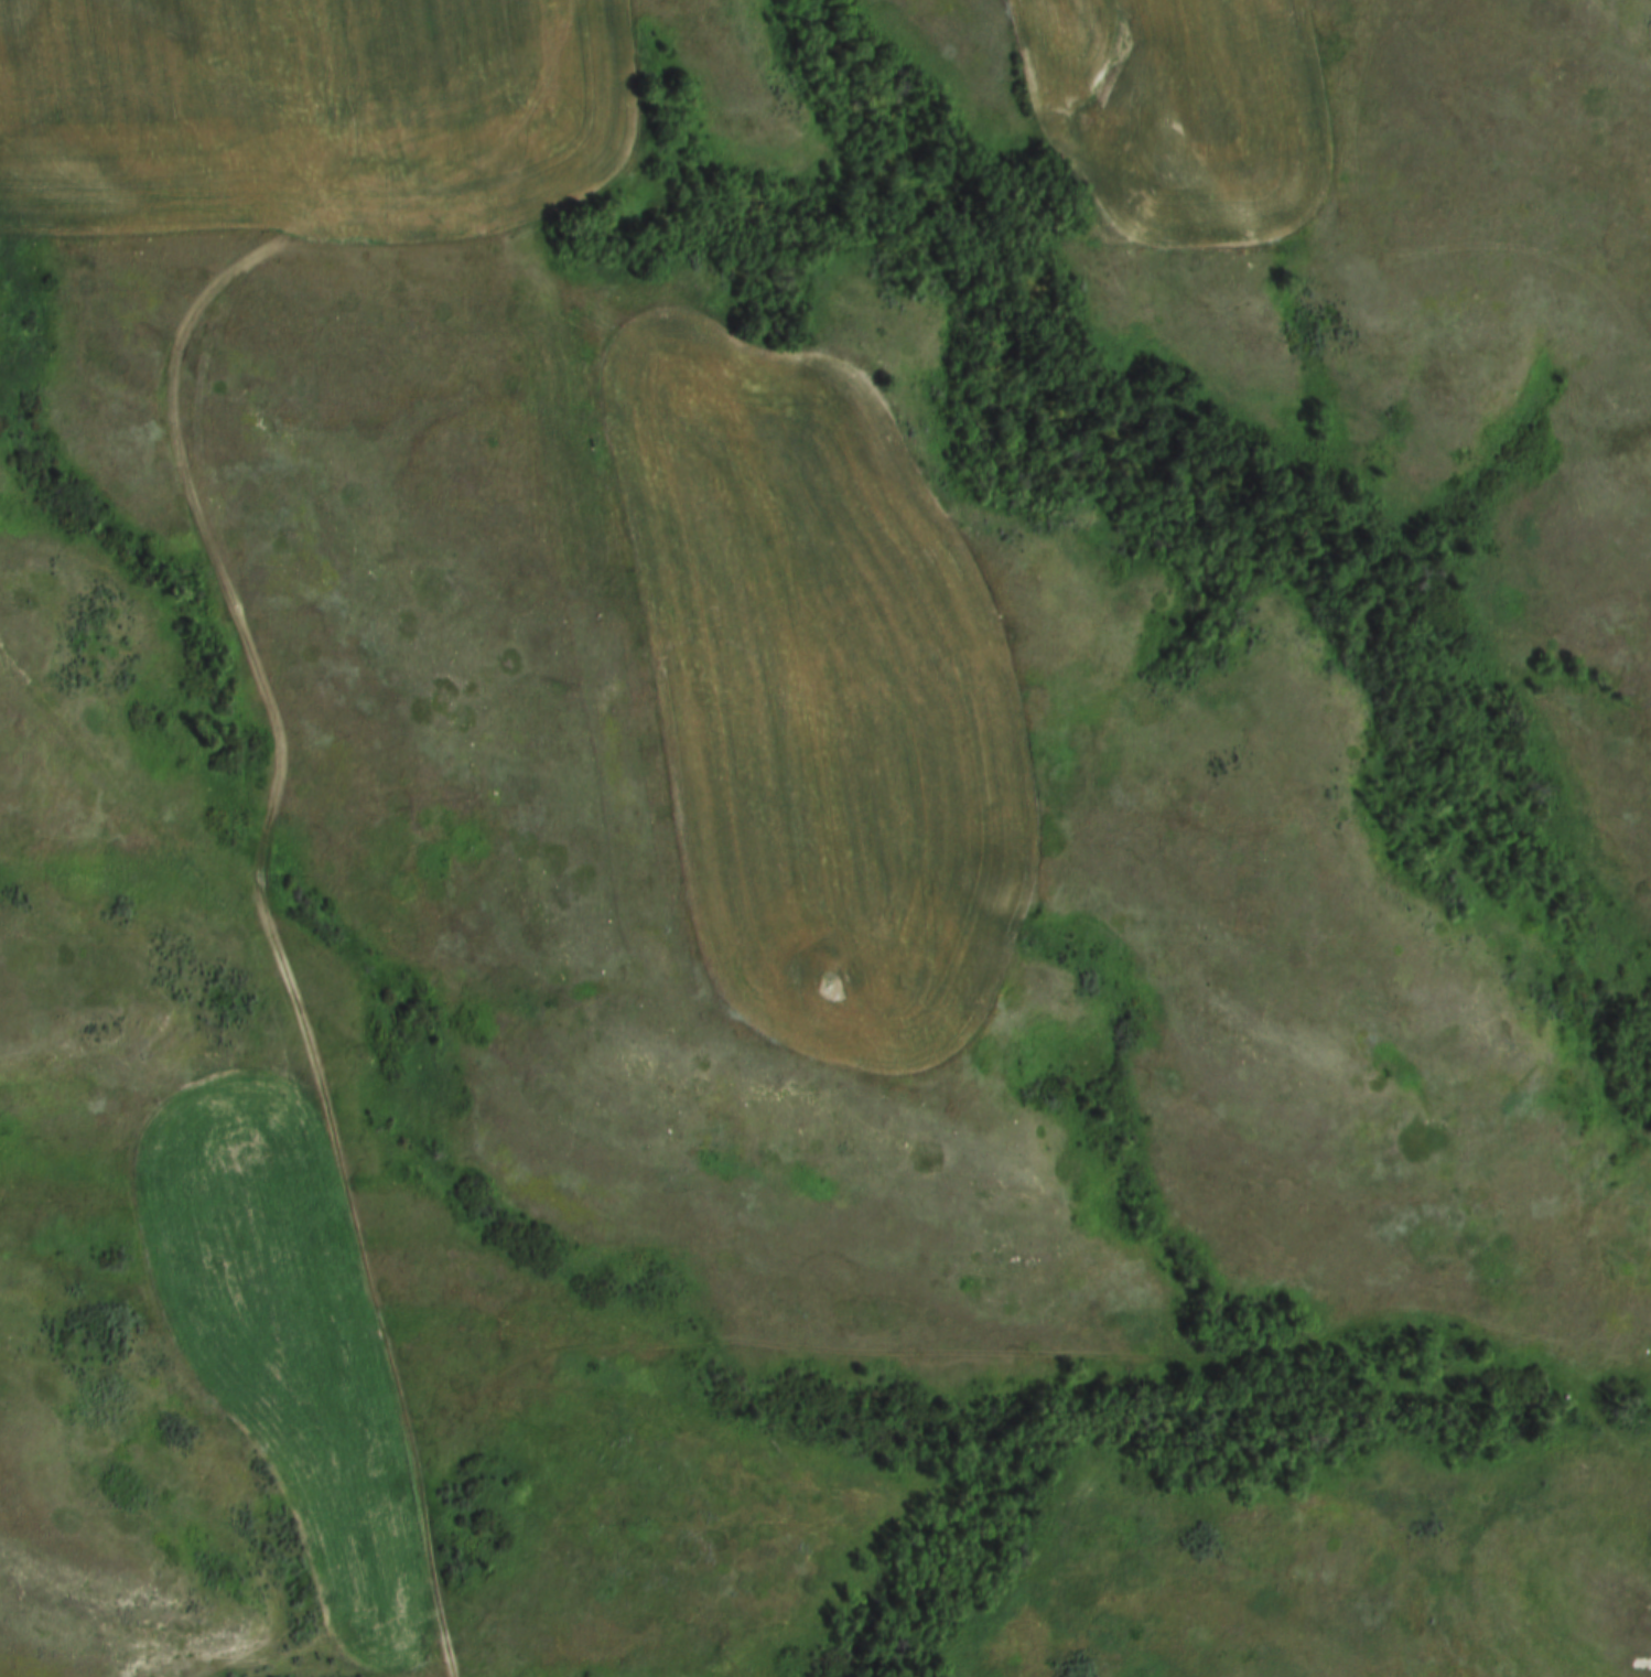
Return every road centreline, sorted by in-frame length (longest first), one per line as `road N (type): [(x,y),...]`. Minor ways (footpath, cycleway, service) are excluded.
road 1 (track): [(449,1676),(411,1471),(320,1073),(262,897),(258,858),(287,748),(175,417),(172,383),(218,289),(263,251),(305,236)]
road 2 (track): [(0,235),(390,233),(509,225),(595,200),(617,185),(638,121),(624,0)]

